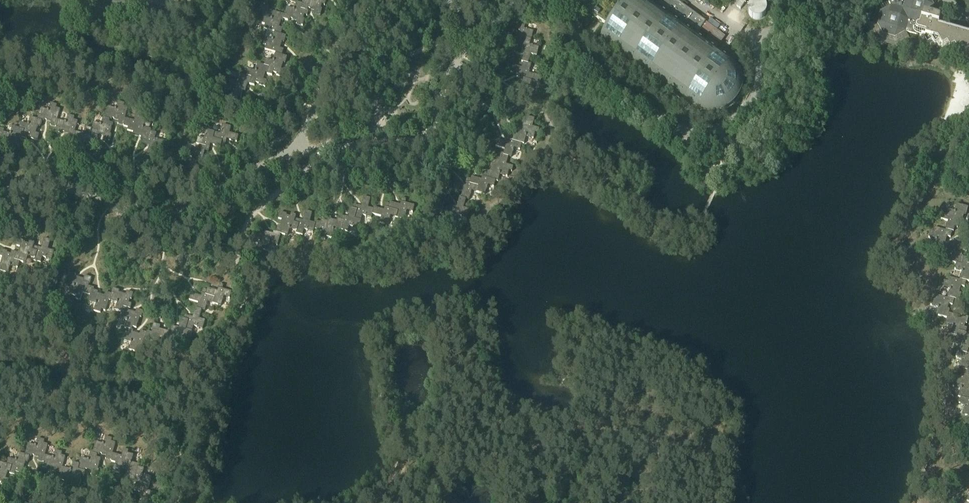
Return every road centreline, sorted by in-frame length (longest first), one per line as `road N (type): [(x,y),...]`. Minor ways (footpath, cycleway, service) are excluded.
road 1 (track): [(321,150),(382,73),(468,31)]

